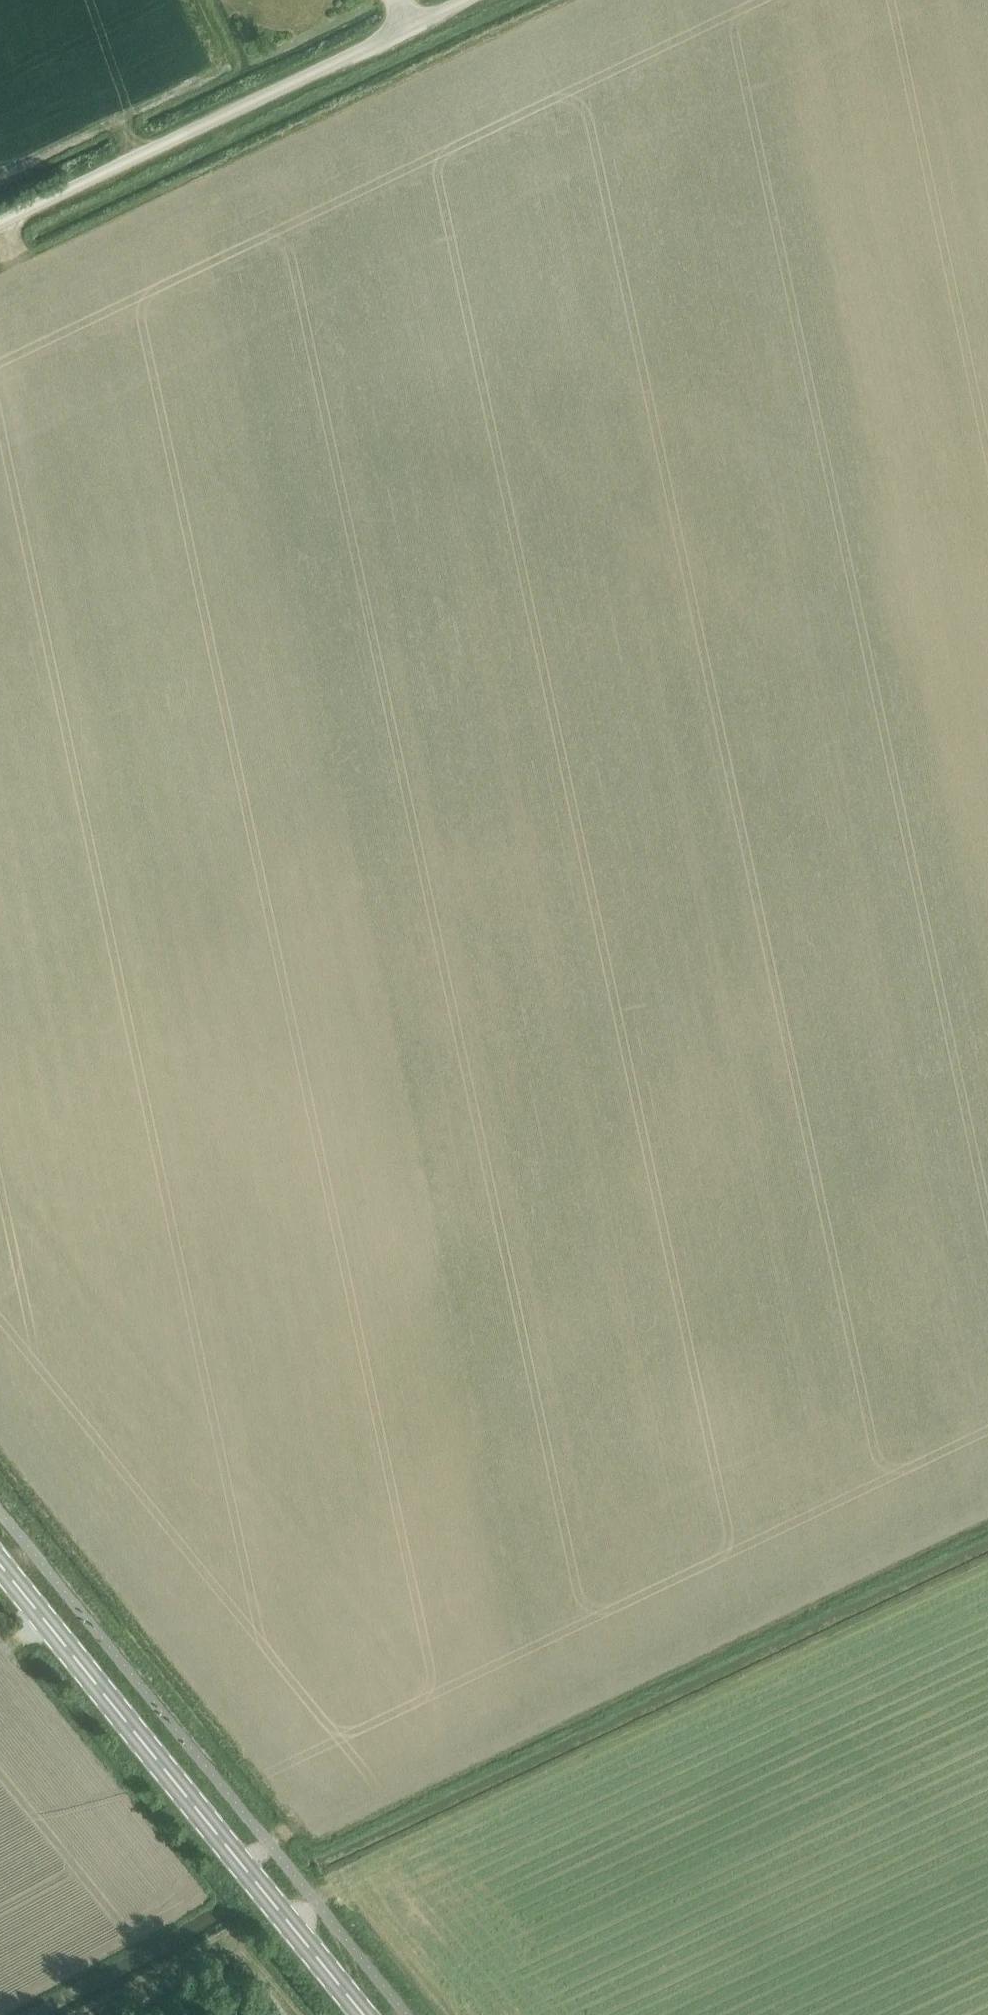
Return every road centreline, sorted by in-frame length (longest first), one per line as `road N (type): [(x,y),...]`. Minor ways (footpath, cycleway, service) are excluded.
road 1 (secondary): [(366,2014),(0,1560)]
road 2 (unclassified): [(0,220),(465,0)]

